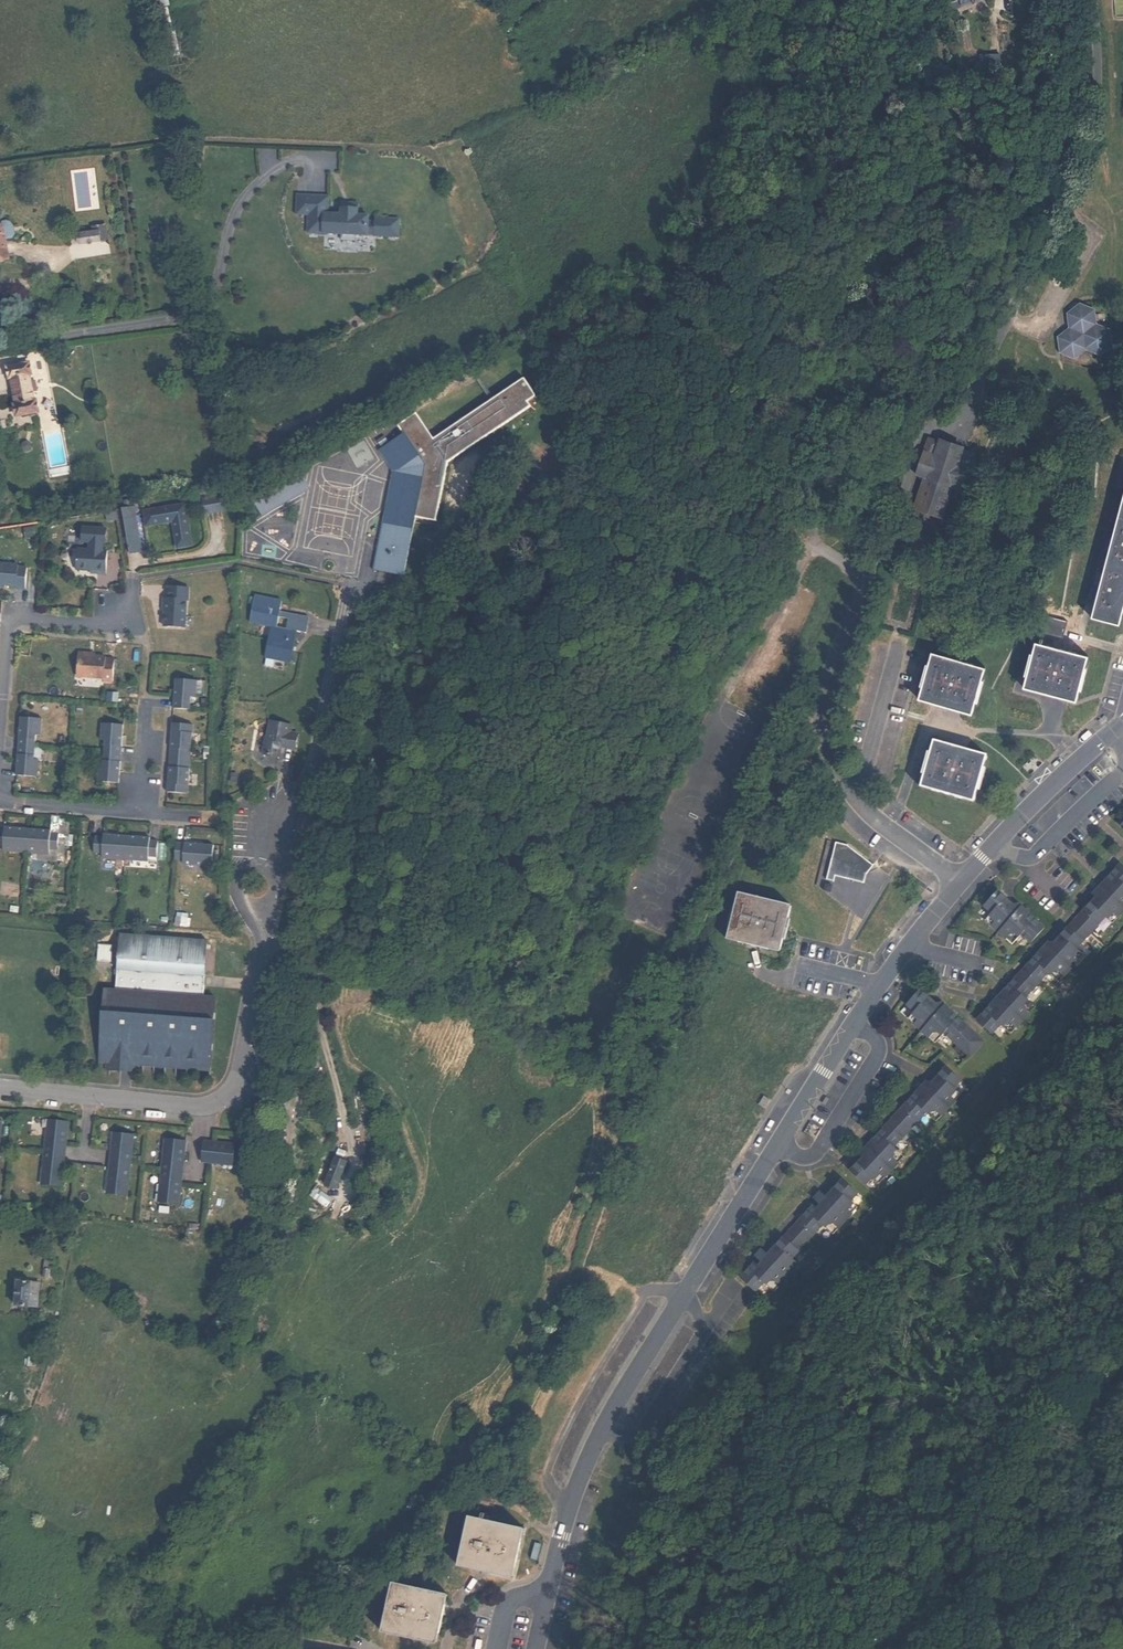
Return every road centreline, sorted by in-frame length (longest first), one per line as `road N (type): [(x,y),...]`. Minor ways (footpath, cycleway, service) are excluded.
road 1 (residential): [(1122,724),(1022,813),(876,991),(602,1435),(572,1502),(551,1586)]
road 2 (residential): [(1092,0),(1097,103),(1084,168),(1060,219),(947,373),(859,582)]
road 3 (residential): [(271,935),(236,1079),(219,1101),(202,1109),(0,1088)]
road 4 (residential): [(349,586),(288,867)]
road 5 (residential): [(0,733),(8,625),(136,635)]
road 6 (residential): [(859,582),(819,718),(849,794)]
road 7 (residential): [(0,791),(22,803),(140,811)]
road 8 (residential): [(288,867),(269,859),(241,871),(242,904),(271,935)]

